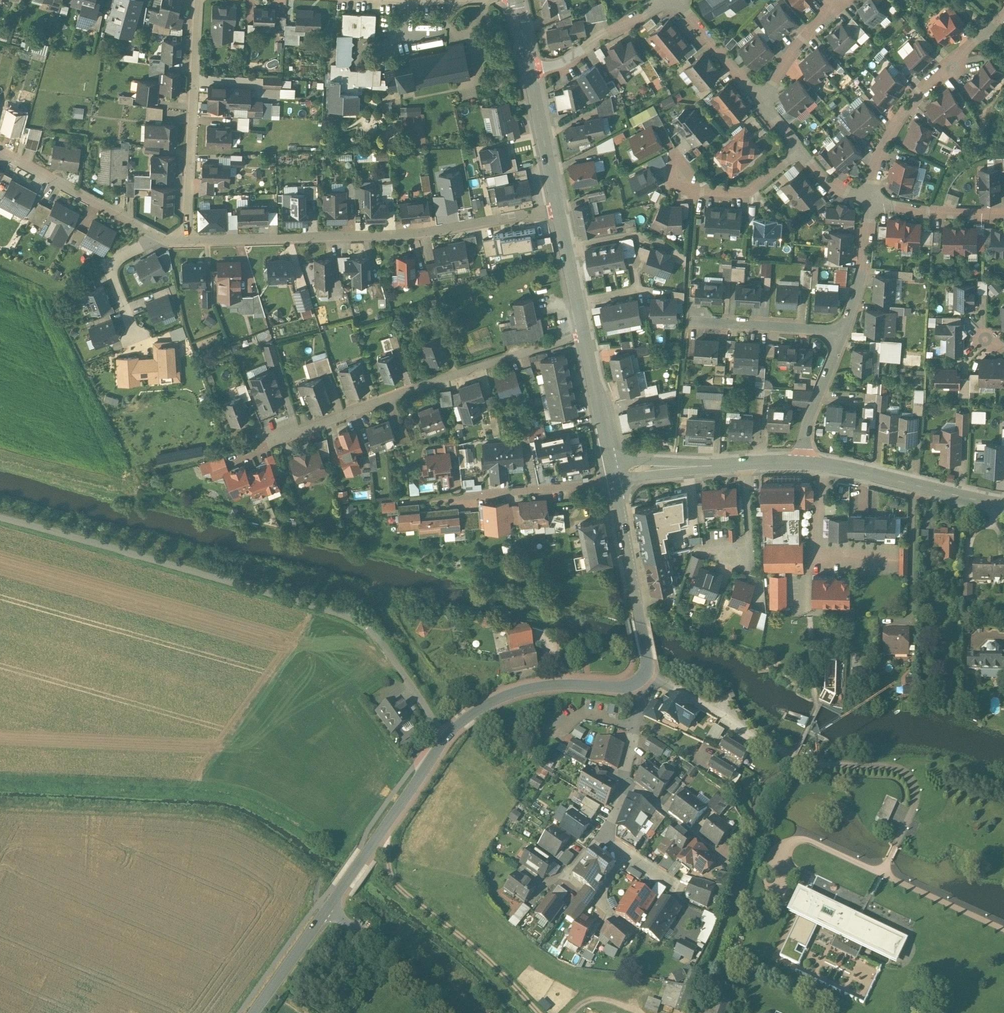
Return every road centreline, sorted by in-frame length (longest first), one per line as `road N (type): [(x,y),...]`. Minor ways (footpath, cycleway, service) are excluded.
road 1 (unclassified): [(444,740),(388,650),(348,615),(0,516)]
road 2 (residential): [(558,209),(417,233),(186,239)]
road 3 (residential): [(584,335),(270,442)]
road 4 (residential): [(186,239),(198,0)]
road 5 (residential): [(871,199),(878,161),(903,113),(1003,9)]
road 6 (tertiary): [(444,740),(510,693),(641,680)]
road 7 (tertiary): [(1003,504),(800,462)]
road 8 (tertiary): [(641,680),(648,659),(614,482)]
road 9 (tertiary): [(330,906),(444,740)]
road 10 (residential): [(149,230),(0,151)]
road 11 (residential): [(614,482),(453,495)]
road 12 (unclassified): [(448,1012),(330,906)]
road 13 (residential): [(842,338),(686,321)]
road 14 (residential): [(530,70),(556,65),(666,0)]
road 15 (residential): [(799,148),(744,193),(693,192),(681,175)]
road 16 (residential): [(842,338),(858,295),(871,199)]
road 17 (tertiary): [(558,209),(530,70)]
road 18 (tertiary): [(611,470),(584,335)]
road 19 (tertiary): [(745,462),(611,470)]
road 20 (track): [(1003,927),(883,870)]
road 21 (residential): [(1003,212),(871,199)]
road 22 (residential): [(800,462),(842,338)]
road 23 (tertiary): [(254,1012),(330,906)]
road 24 (tertiary): [(584,335),(558,209)]
road 25 (residential): [(624,785),(724,863)]
road 26 (residential): [(759,97),(680,0)]
road 27 (residential): [(759,97),(835,0)]
road 28 (residential): [(149,230),(110,265),(134,331)]

